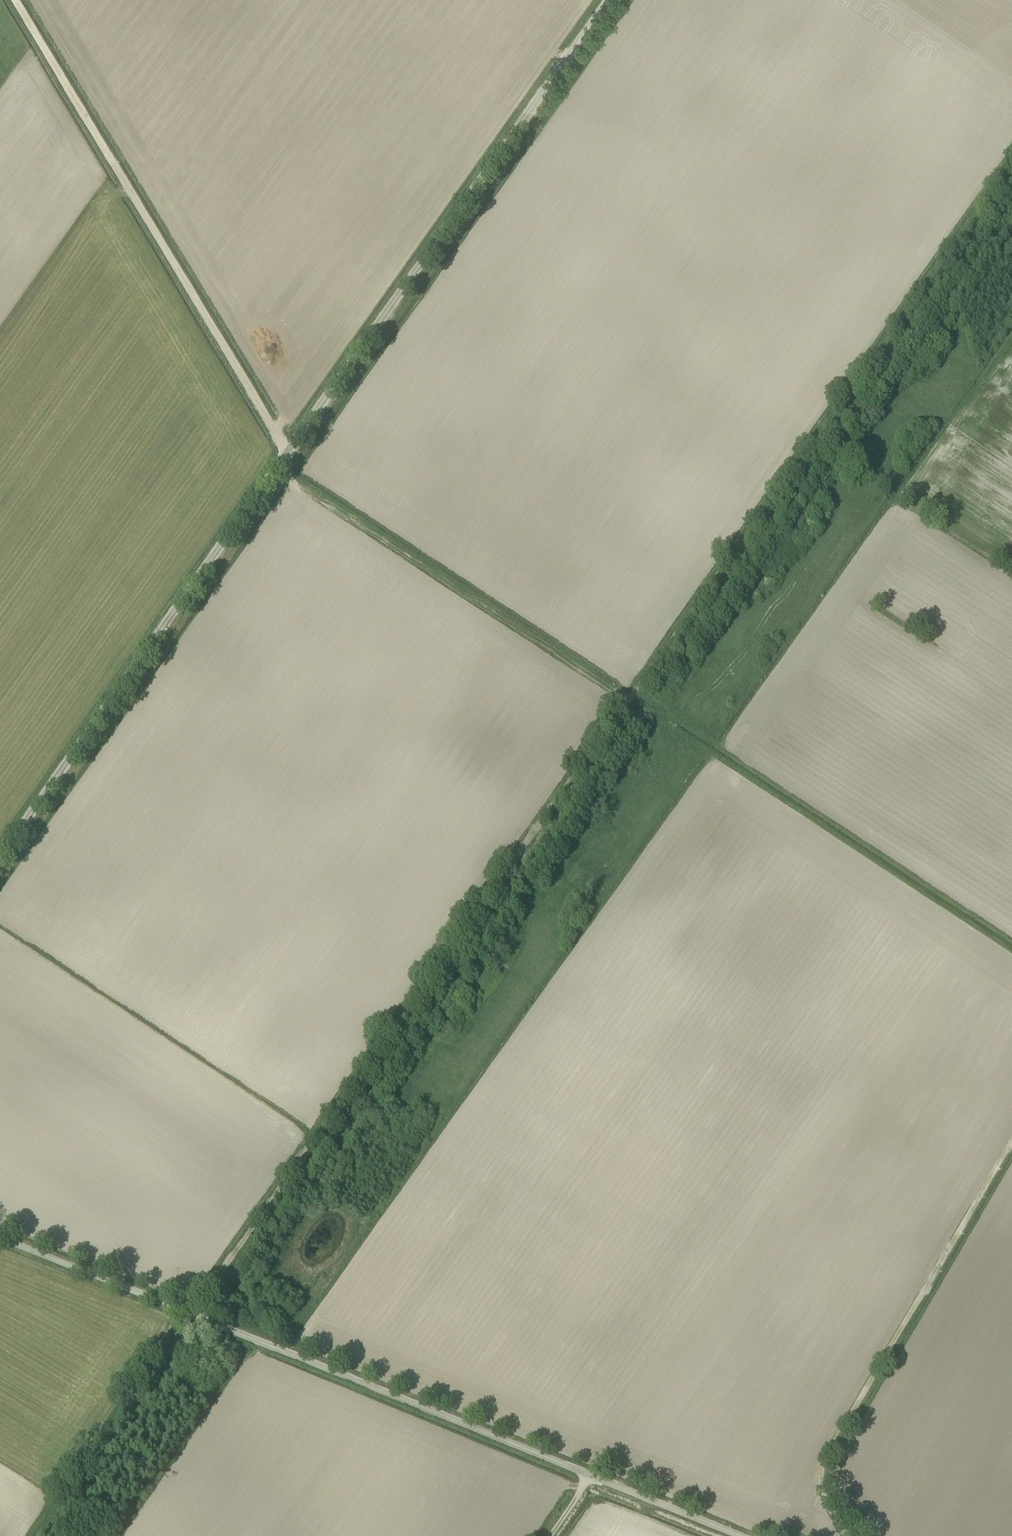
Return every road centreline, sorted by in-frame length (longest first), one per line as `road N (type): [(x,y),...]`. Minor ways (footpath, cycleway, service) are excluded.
road 1 (unclassified): [(0,856),(606,0)]
road 2 (track): [(627,699),(32,1535)]
road 3 (unclassified): [(739,1535),(0,1234)]
road 4 (track): [(1011,158),(627,699)]
road 5 (track): [(14,0),(290,451)]
road 6 (track): [(1011,950),(627,699)]
road 7 (track): [(1011,1144),(825,1463),(823,1480),(847,1535)]
road 8 (track): [(627,699),(278,468)]

